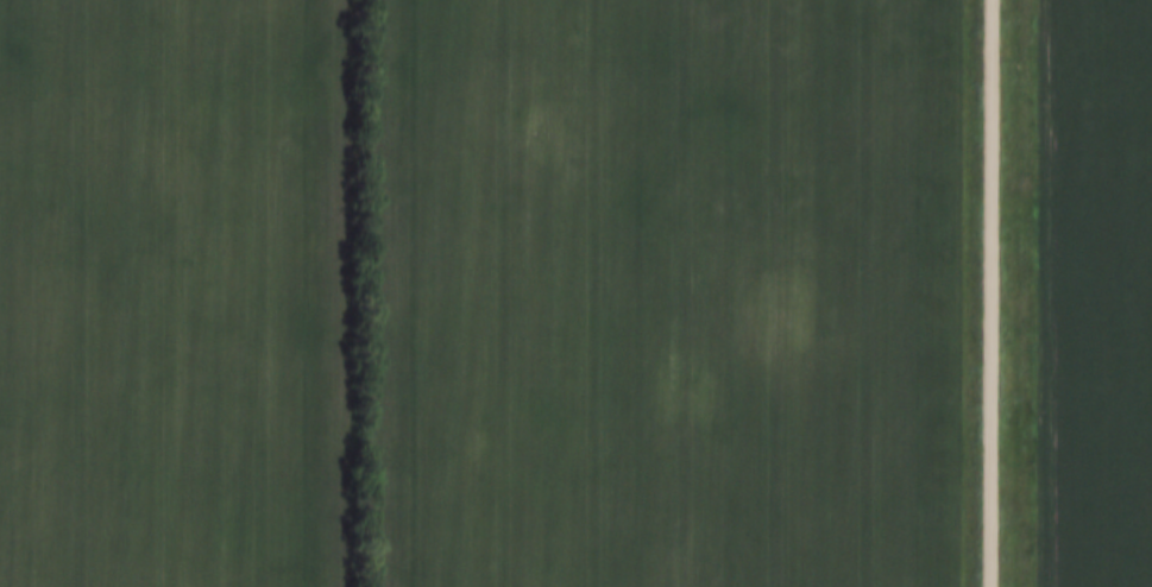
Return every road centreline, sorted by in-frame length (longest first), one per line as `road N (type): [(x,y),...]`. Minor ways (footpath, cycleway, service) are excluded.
road 1 (residential): [(994,0),(992,586)]

